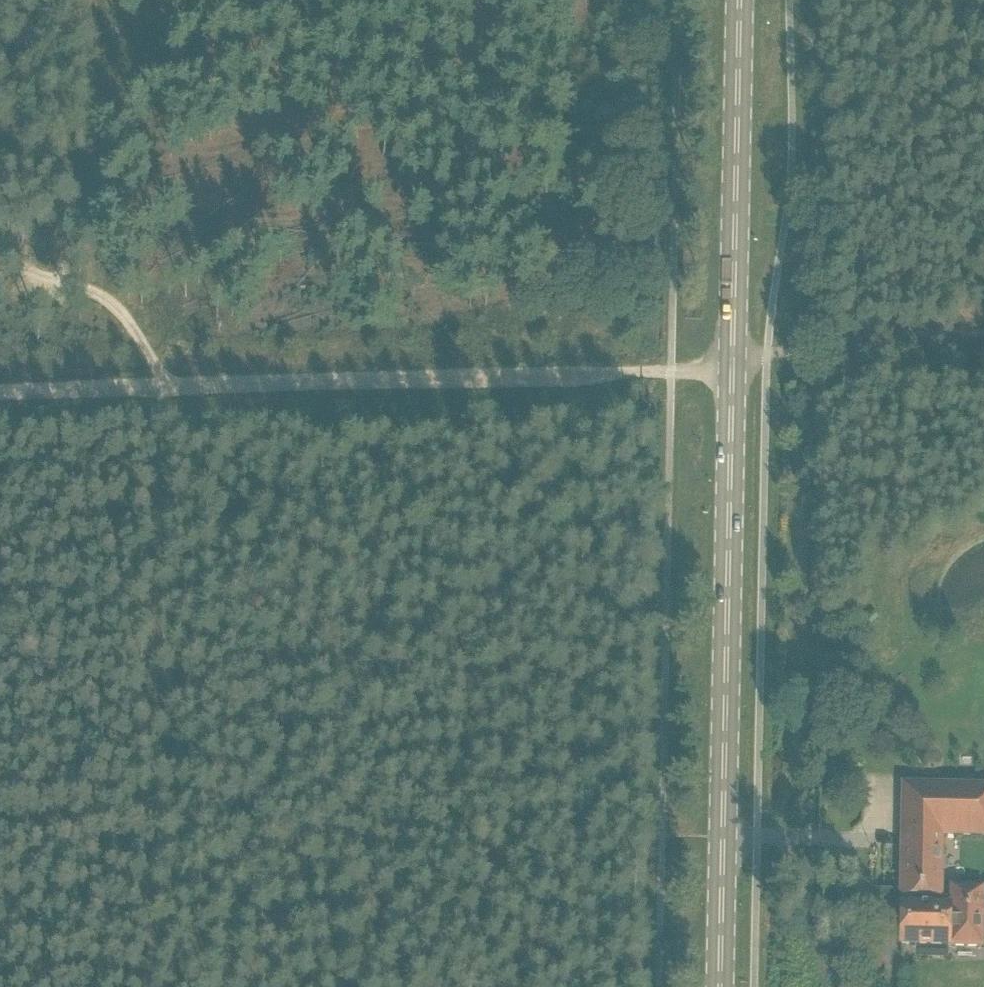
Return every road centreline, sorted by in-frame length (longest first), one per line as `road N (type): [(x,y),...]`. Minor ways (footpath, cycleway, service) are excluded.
road 1 (primary): [(720,986),(733,0)]
road 2 (track): [(141,986),(136,387)]
road 3 (track): [(136,387),(731,363)]
road 4 (track): [(90,0),(89,207),(114,306)]
road 5 (track): [(0,390),(136,387)]

